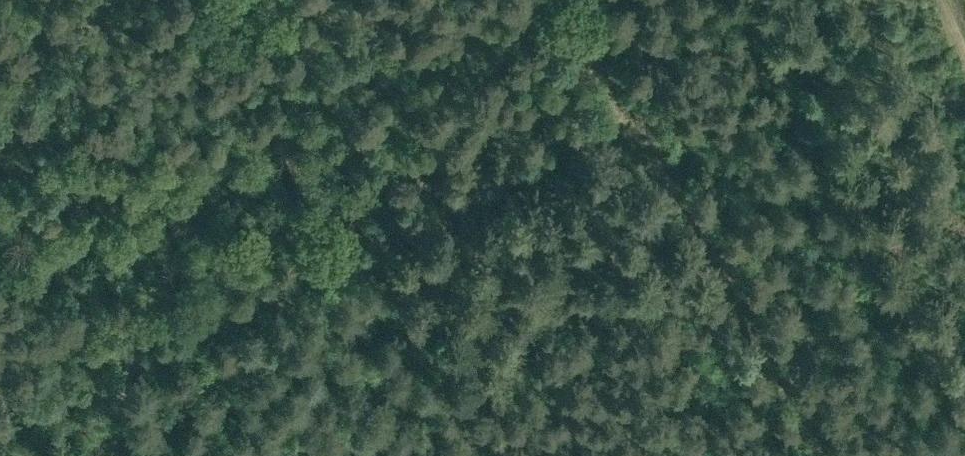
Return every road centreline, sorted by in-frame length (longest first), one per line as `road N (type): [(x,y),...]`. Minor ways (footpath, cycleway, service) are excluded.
road 1 (track): [(830,455),(573,0)]

